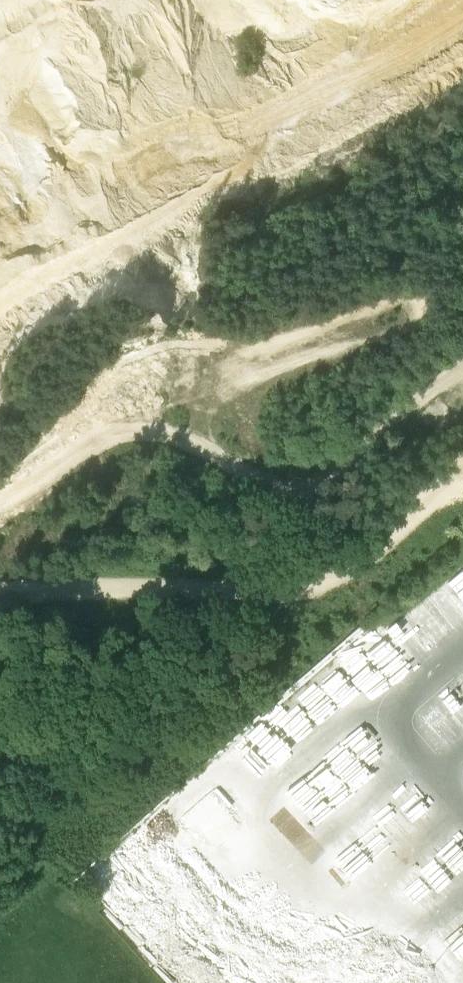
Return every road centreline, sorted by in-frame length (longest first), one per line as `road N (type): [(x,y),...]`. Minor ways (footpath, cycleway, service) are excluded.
road 1 (track): [(0,596),(305,585),(352,561),(462,462)]

